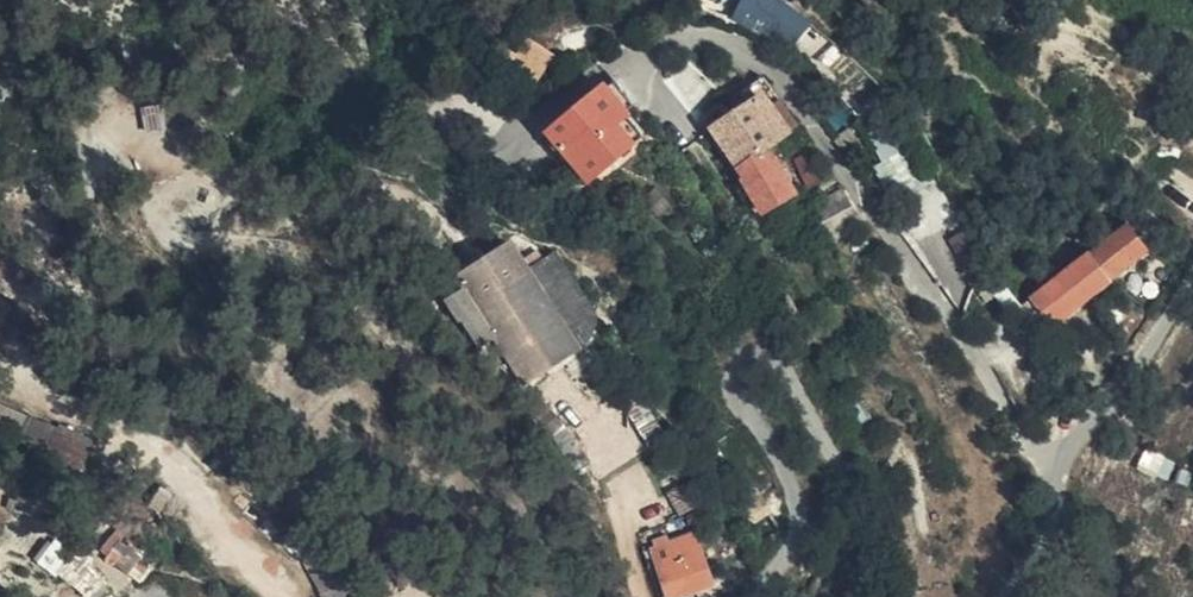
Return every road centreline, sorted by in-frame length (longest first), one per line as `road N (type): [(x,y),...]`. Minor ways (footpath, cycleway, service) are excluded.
road 1 (residential): [(860,596),(845,491),(822,429),(772,355),(743,363),(741,400),(805,507),(794,552),(756,596)]
road 2 (residential): [(1192,294),(1159,352),(1061,468),(1028,570),(1005,596)]

